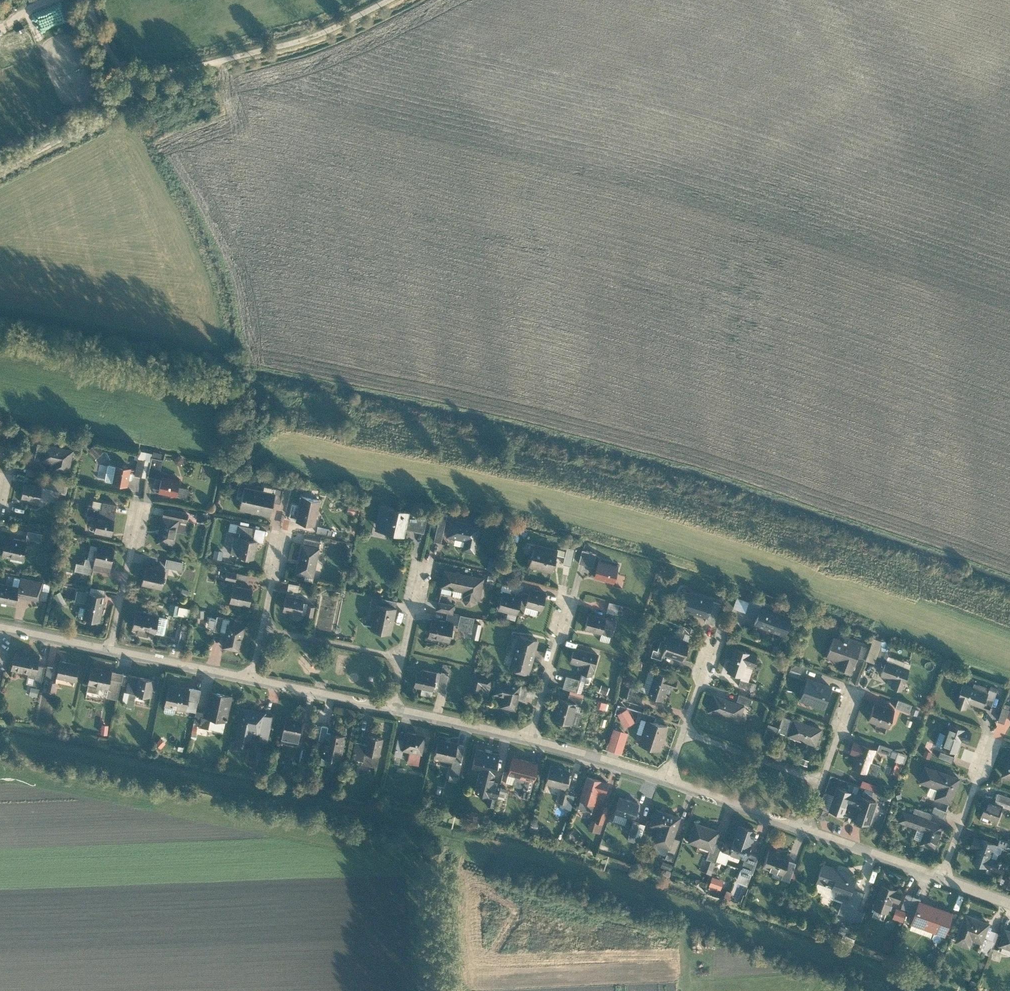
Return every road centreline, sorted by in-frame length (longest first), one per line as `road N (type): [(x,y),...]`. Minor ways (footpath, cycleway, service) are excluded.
road 1 (track): [(0,749),(583,873),(920,990)]
road 2 (track): [(135,77),(319,34),(389,0)]
road 3 (residential): [(0,168),(108,117),(131,90),(135,77),(114,58),(89,0)]
road 4 (residential): [(806,831),(666,781)]
road 5 (residential): [(822,783),(684,732)]
road 6 (residential): [(252,681),(110,648)]
road 7 (residential): [(530,742),(568,602)]
road 8 (residential): [(942,879),(806,831)]
road 9 (residential): [(530,742),(390,710)]
road 10 (residential): [(942,879),(988,743)]
road 11 (residential): [(666,781),(530,742)]
road 12 (residential): [(390,710),(252,681)]
road 13 (residential): [(110,648),(139,511)]
road 14 (residential): [(401,657),(265,628)]

